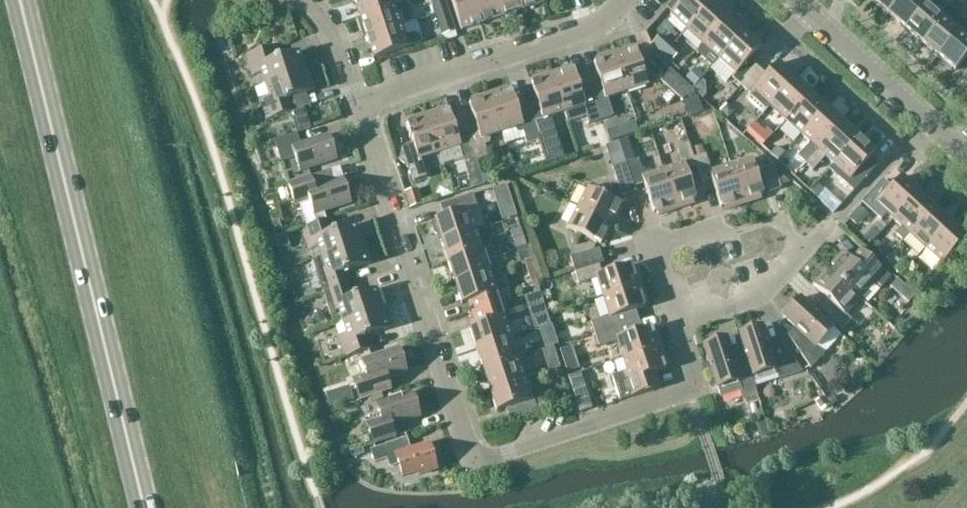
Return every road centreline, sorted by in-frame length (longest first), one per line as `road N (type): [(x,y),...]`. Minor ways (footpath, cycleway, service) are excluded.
road 1 (residential): [(680,324),(699,388),(470,463),(358,107)]
road 2 (primary): [(147,507),(19,0)]
road 3 (residential): [(358,107),(600,27),(626,0)]
road 4 (residential): [(680,324),(655,247),(781,221),(801,257)]
road 5 (residential): [(966,167),(780,0)]
road 6 (residential): [(680,324),(753,300),(801,257)]
road 7 (residential): [(358,107),(335,42),(296,0)]

